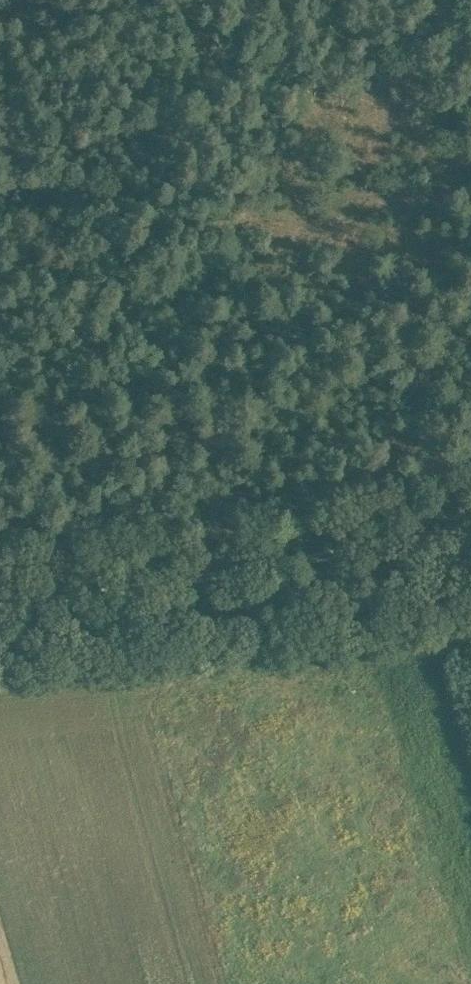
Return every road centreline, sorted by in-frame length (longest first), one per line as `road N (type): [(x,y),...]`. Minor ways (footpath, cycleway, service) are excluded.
road 1 (track): [(470,507),(0,586)]

